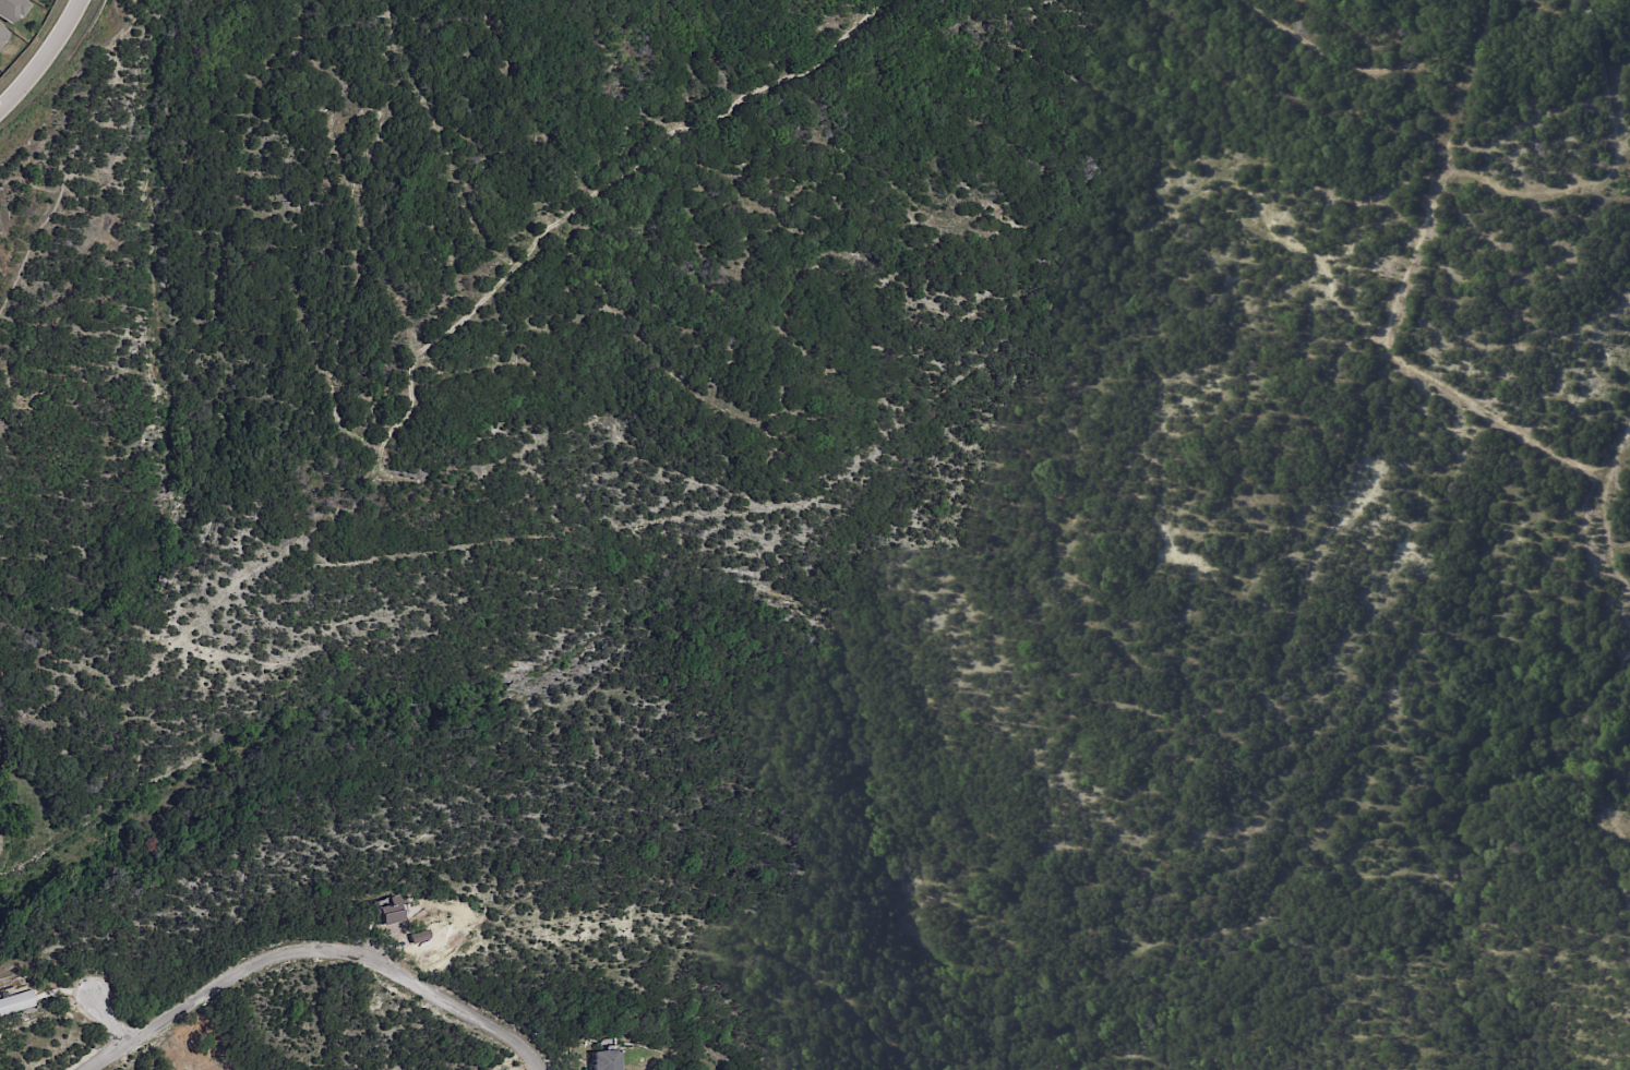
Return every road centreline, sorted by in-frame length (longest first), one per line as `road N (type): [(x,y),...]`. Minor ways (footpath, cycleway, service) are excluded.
road 1 (residential): [(98,1069),(250,971),(339,952),(376,957),(518,1039),(551,1069)]
road 2 (residential): [(75,0),(0,109)]

